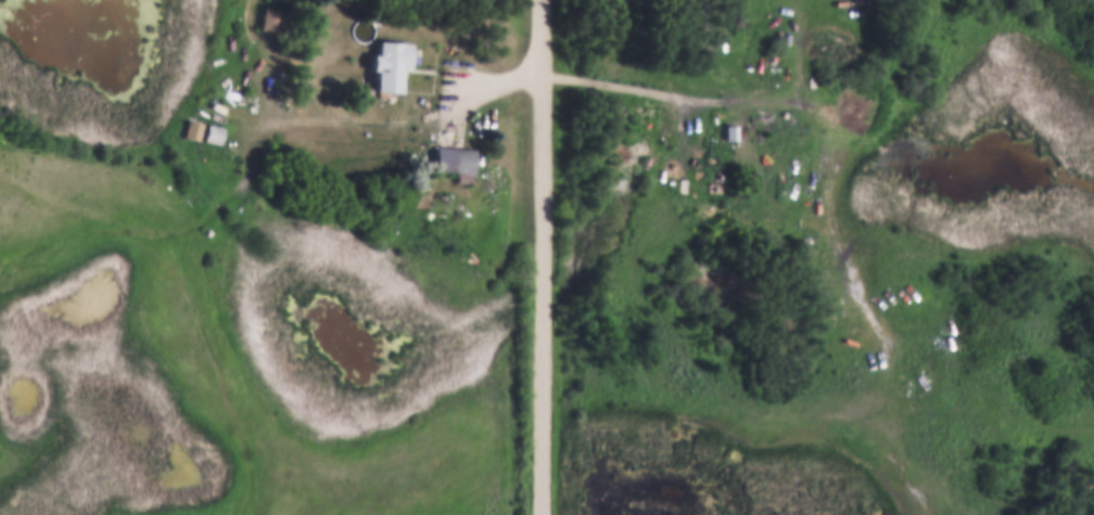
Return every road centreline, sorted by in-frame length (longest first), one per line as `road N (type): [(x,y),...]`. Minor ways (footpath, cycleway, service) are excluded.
road 1 (residential): [(543,514),(542,0)]
road 2 (track): [(543,76),(606,78),(723,106),(775,110),(862,95)]

